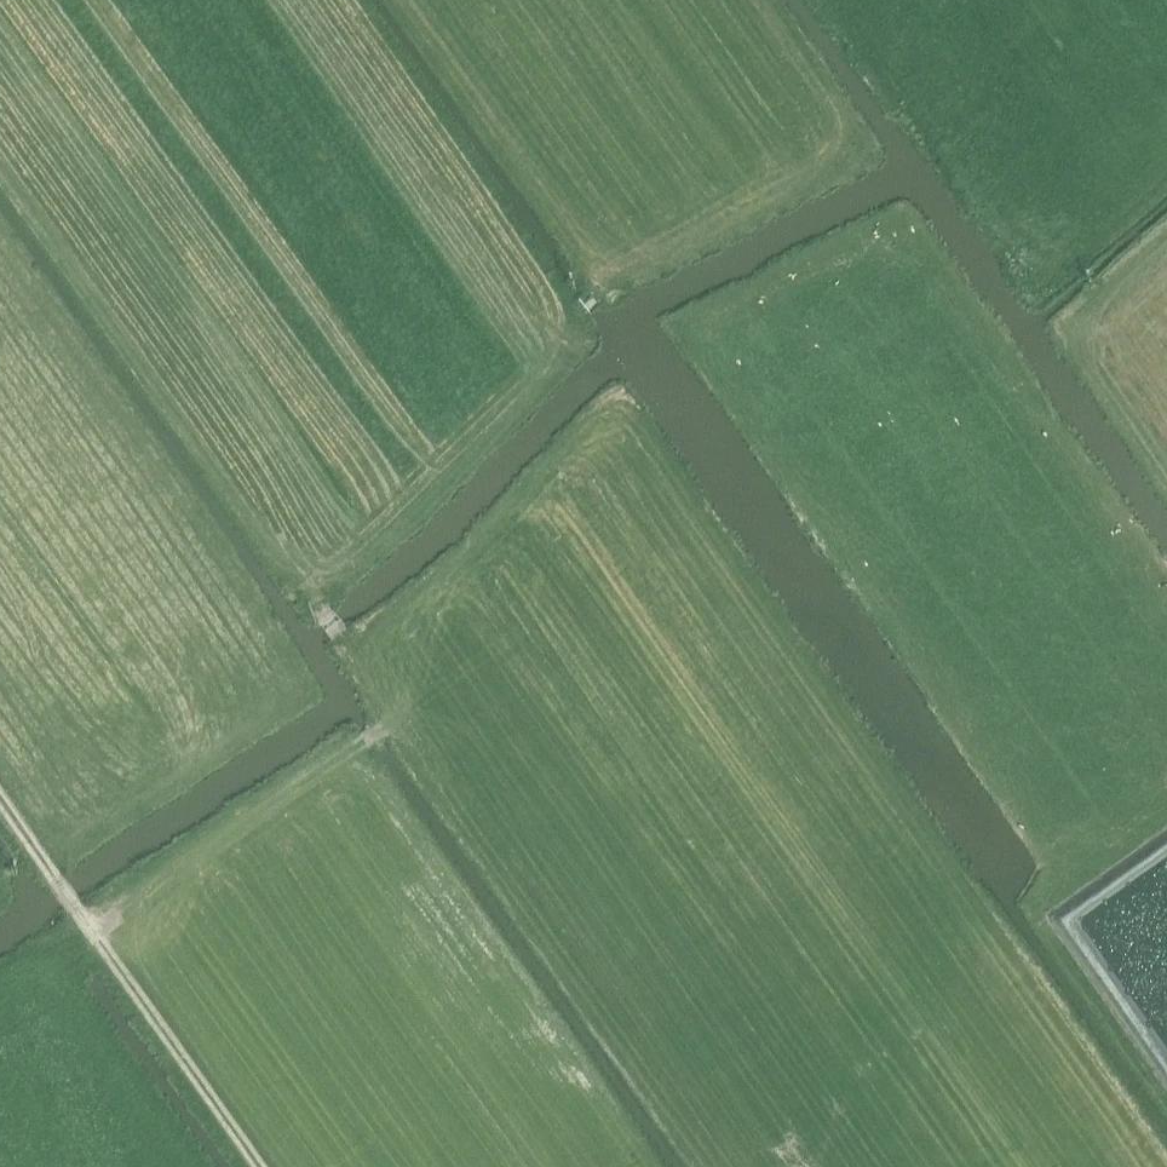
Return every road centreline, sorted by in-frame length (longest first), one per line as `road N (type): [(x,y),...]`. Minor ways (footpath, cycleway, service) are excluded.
road 1 (track): [(261,1166),(0,798)]

